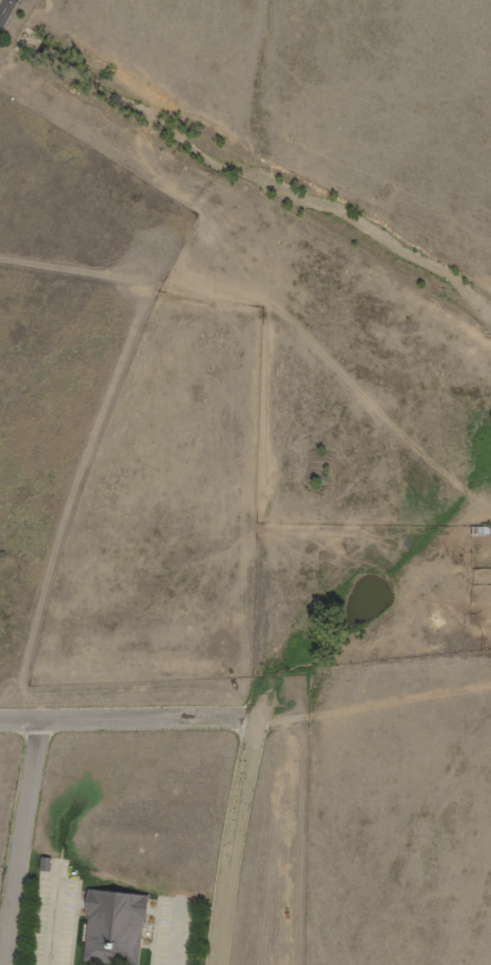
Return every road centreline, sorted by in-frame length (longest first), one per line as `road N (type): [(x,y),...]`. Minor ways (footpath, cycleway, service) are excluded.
road 1 (residential): [(0,719),(263,715)]
road 2 (residential): [(263,715),(224,964)]
road 3 (residential): [(46,718),(12,964)]

